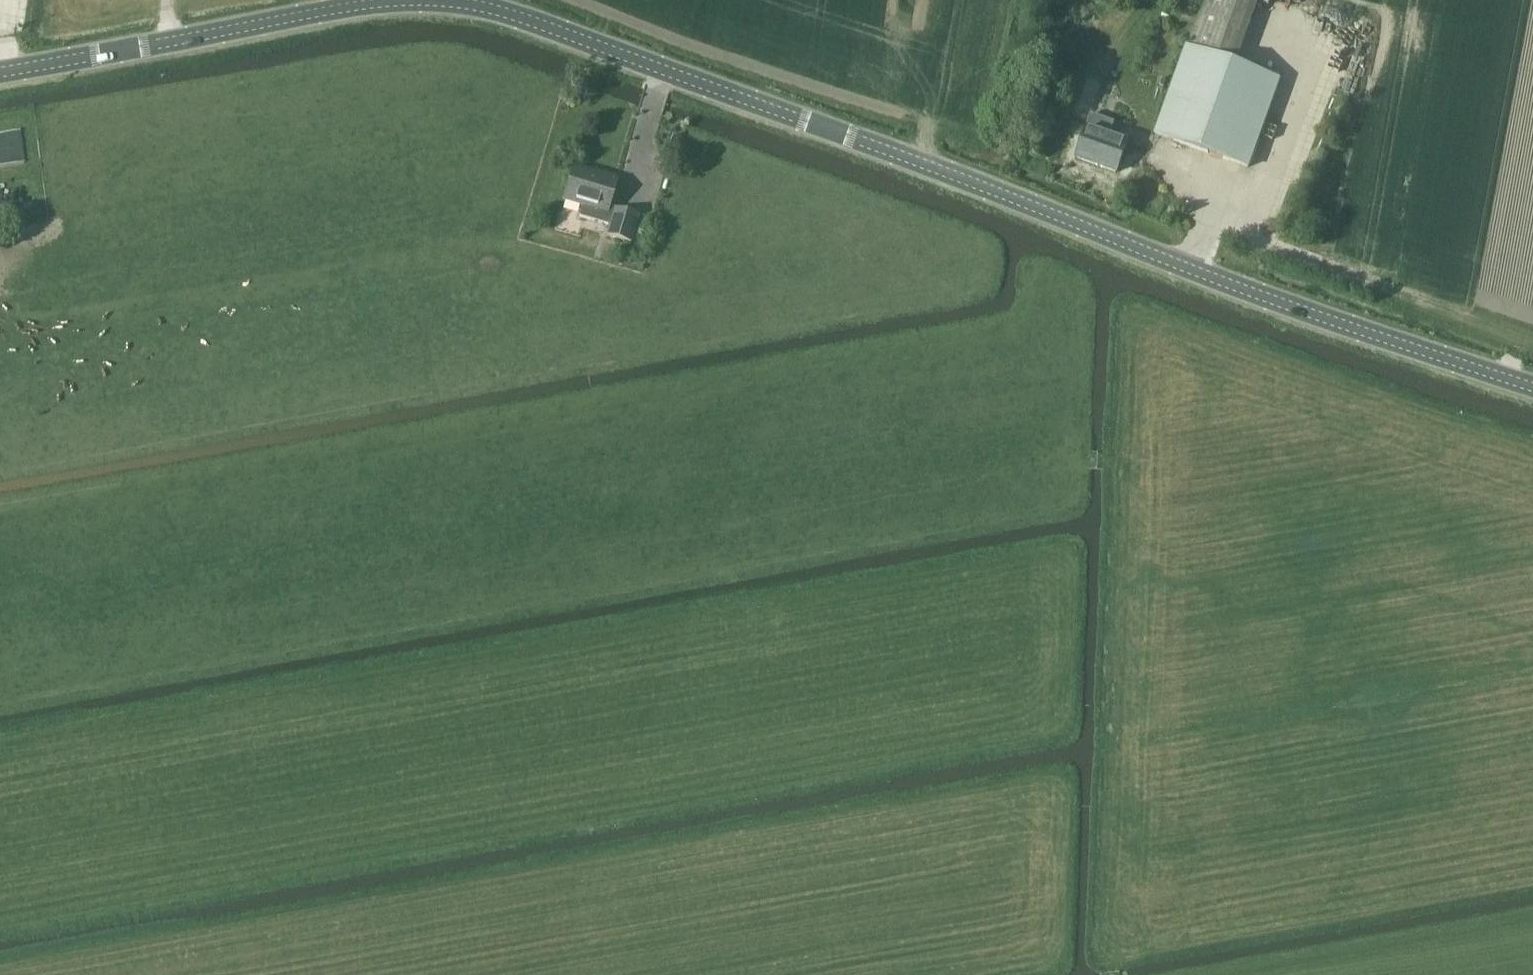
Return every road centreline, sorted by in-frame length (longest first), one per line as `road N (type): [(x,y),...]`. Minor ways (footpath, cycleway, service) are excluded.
road 1 (tertiary): [(1532,386),(541,27),(417,6),(0,73)]

